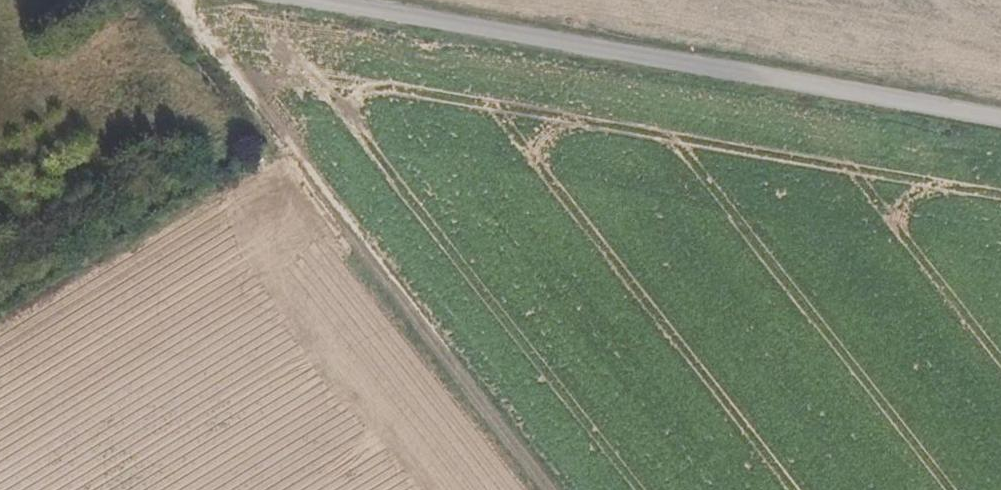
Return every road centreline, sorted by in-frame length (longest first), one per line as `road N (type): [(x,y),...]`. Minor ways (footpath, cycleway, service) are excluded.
road 1 (unclassified): [(1000,108),(351,0)]
road 2 (track): [(183,0),(565,489)]

